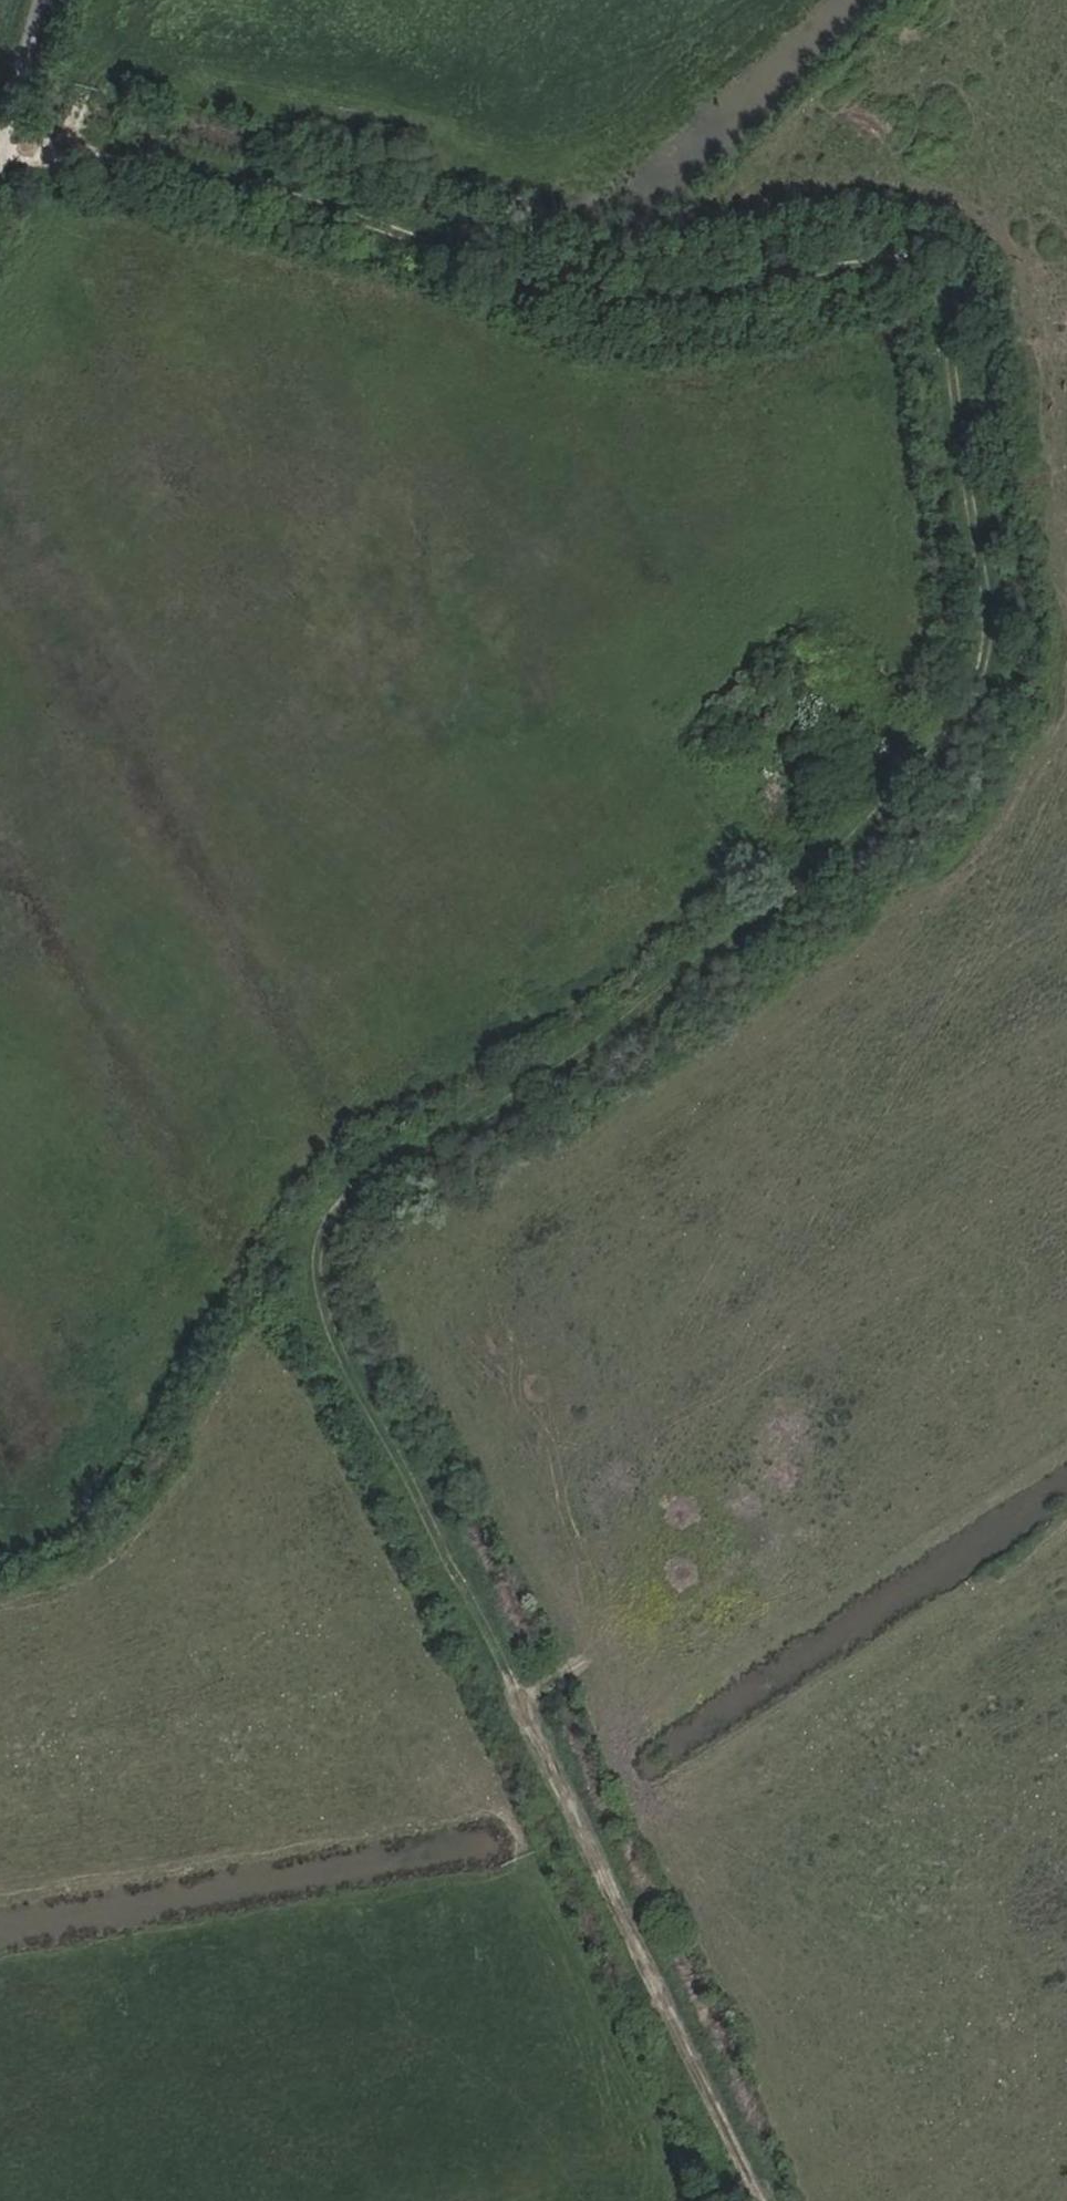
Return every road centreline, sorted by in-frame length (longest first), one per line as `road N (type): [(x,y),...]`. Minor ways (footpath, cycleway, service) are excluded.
road 1 (track): [(0,140),(191,168),(610,292),(860,261),(922,274),(955,323),(992,660),(971,719),(748,931),(566,1077),(356,1200),(313,1255),(328,1331),(763,2200)]
road 2 (unclassified): [(0,136),(39,0)]

